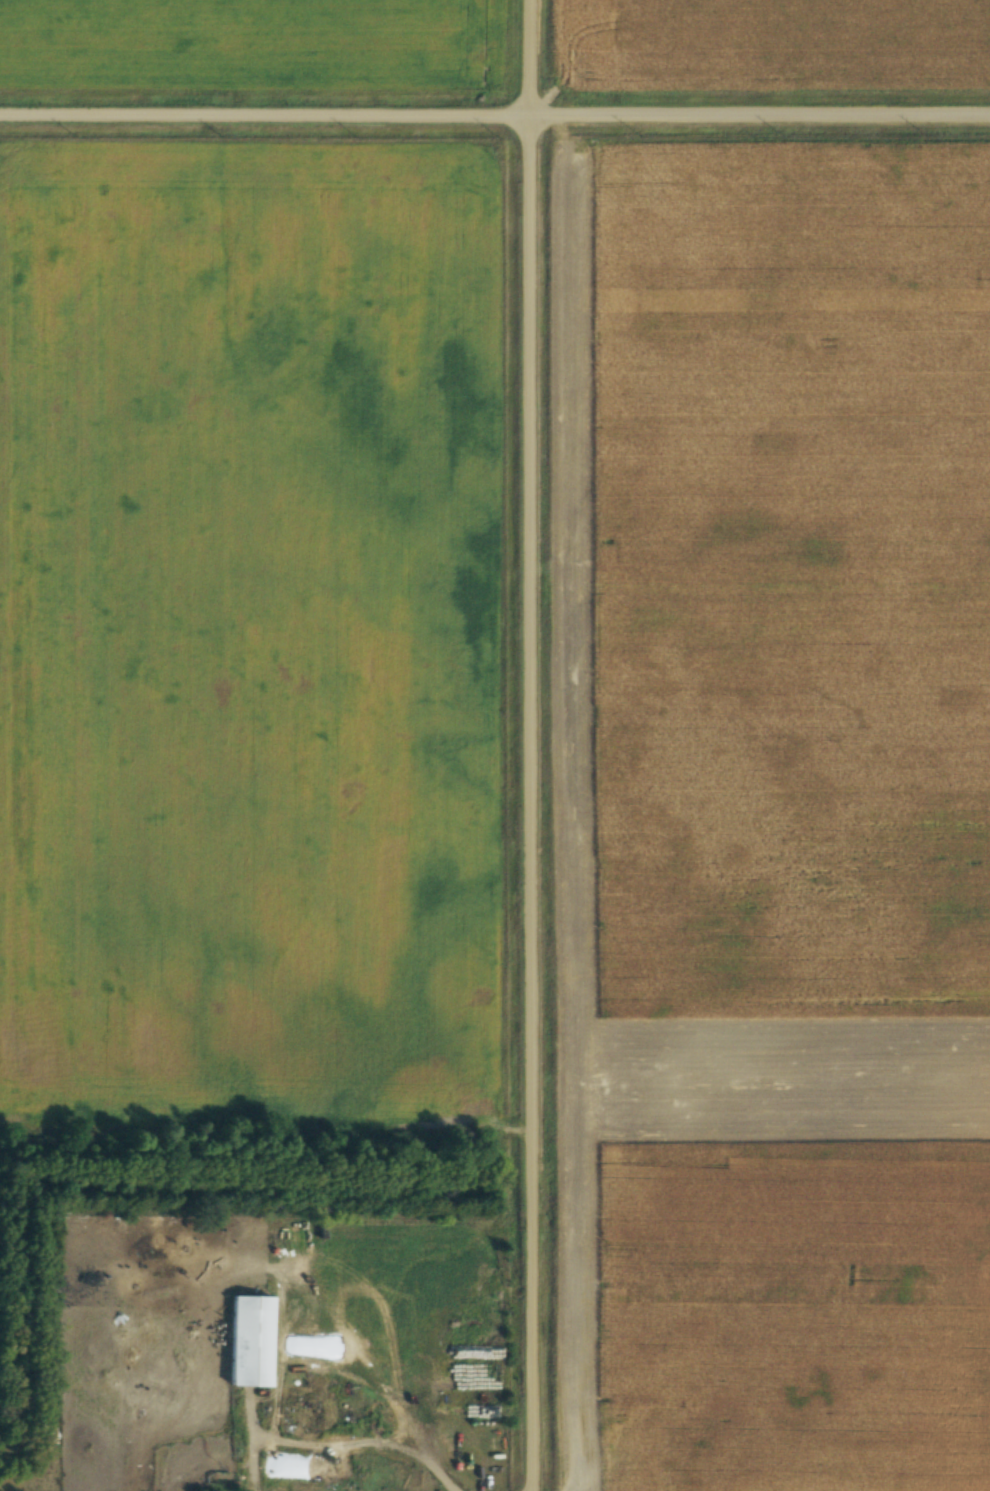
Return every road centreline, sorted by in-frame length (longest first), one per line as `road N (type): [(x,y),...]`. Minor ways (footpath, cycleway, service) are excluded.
road 1 (residential): [(517,1490),(517,0)]
road 2 (residential): [(989,120),(516,121),(0,108)]

